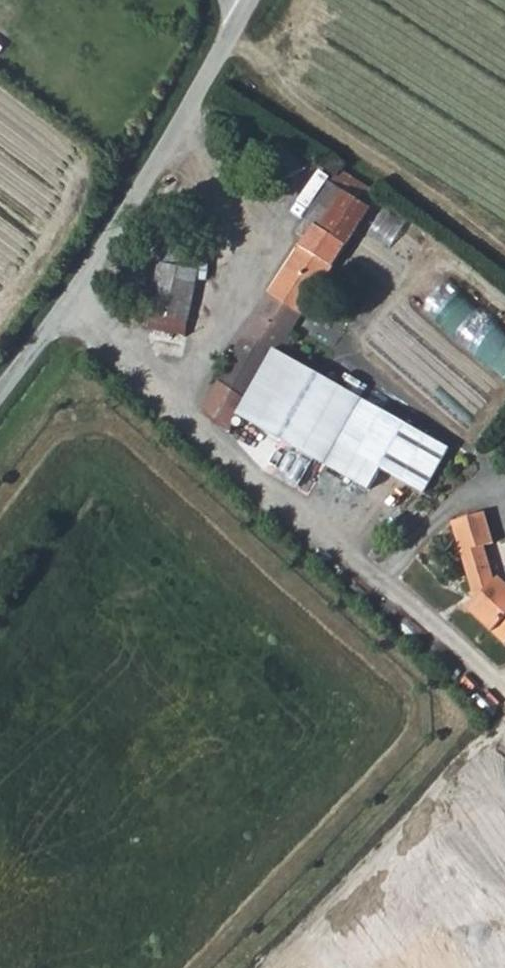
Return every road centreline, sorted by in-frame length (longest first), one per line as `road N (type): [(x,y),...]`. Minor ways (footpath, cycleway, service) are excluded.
road 1 (unclassified): [(71,309),(373,582)]
road 2 (unclassified): [(71,309),(249,0)]
road 3 (track): [(373,582),(504,703)]

